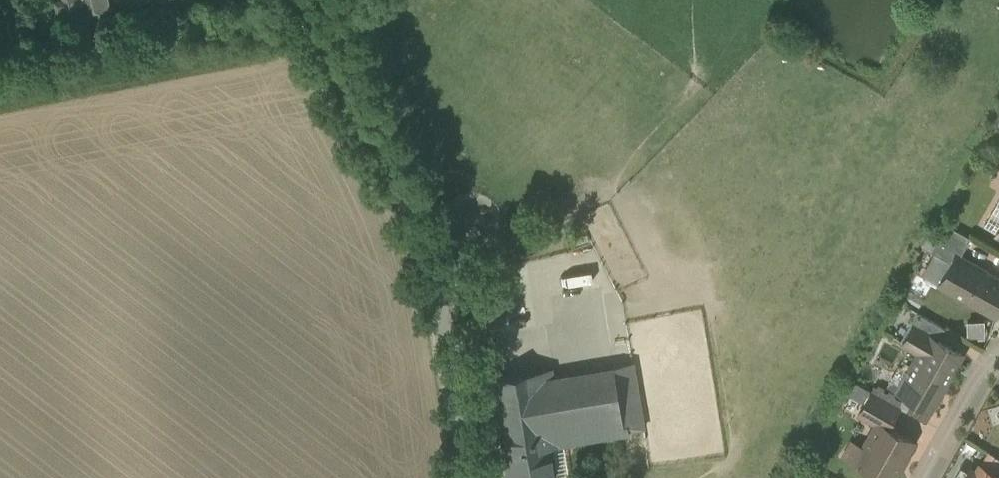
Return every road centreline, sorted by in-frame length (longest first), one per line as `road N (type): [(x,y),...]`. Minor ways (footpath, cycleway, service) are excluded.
road 1 (residential): [(464,477),(429,271),(405,202),(304,0)]
road 2 (residential): [(926,477),(998,347)]

